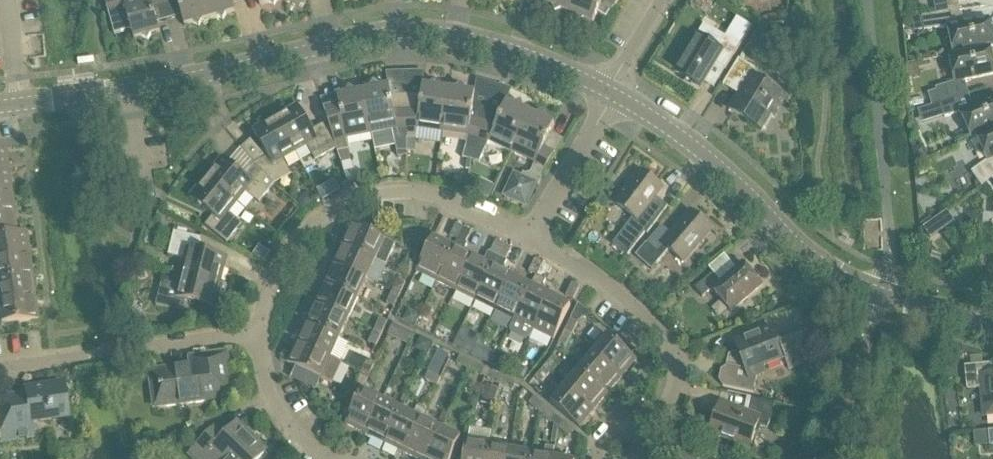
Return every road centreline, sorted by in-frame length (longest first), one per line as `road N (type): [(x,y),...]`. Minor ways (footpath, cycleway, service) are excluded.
road 1 (tertiary): [(610,90),(480,46),(428,40),(17,105)]
road 2 (tertiary): [(992,330),(875,294),(817,264),(737,174),(610,90)]
road 3 (residential): [(254,337),(277,269),(323,216),(399,193),(533,242)]
road 4 (residential): [(533,242),(614,278),(667,341),(667,389),(607,430),(598,458)]
road 5 (residential): [(254,337),(0,364)]
road 6 (residential): [(533,242),(610,90)]
road 7 (residential): [(341,458),(292,424),(254,337)]

